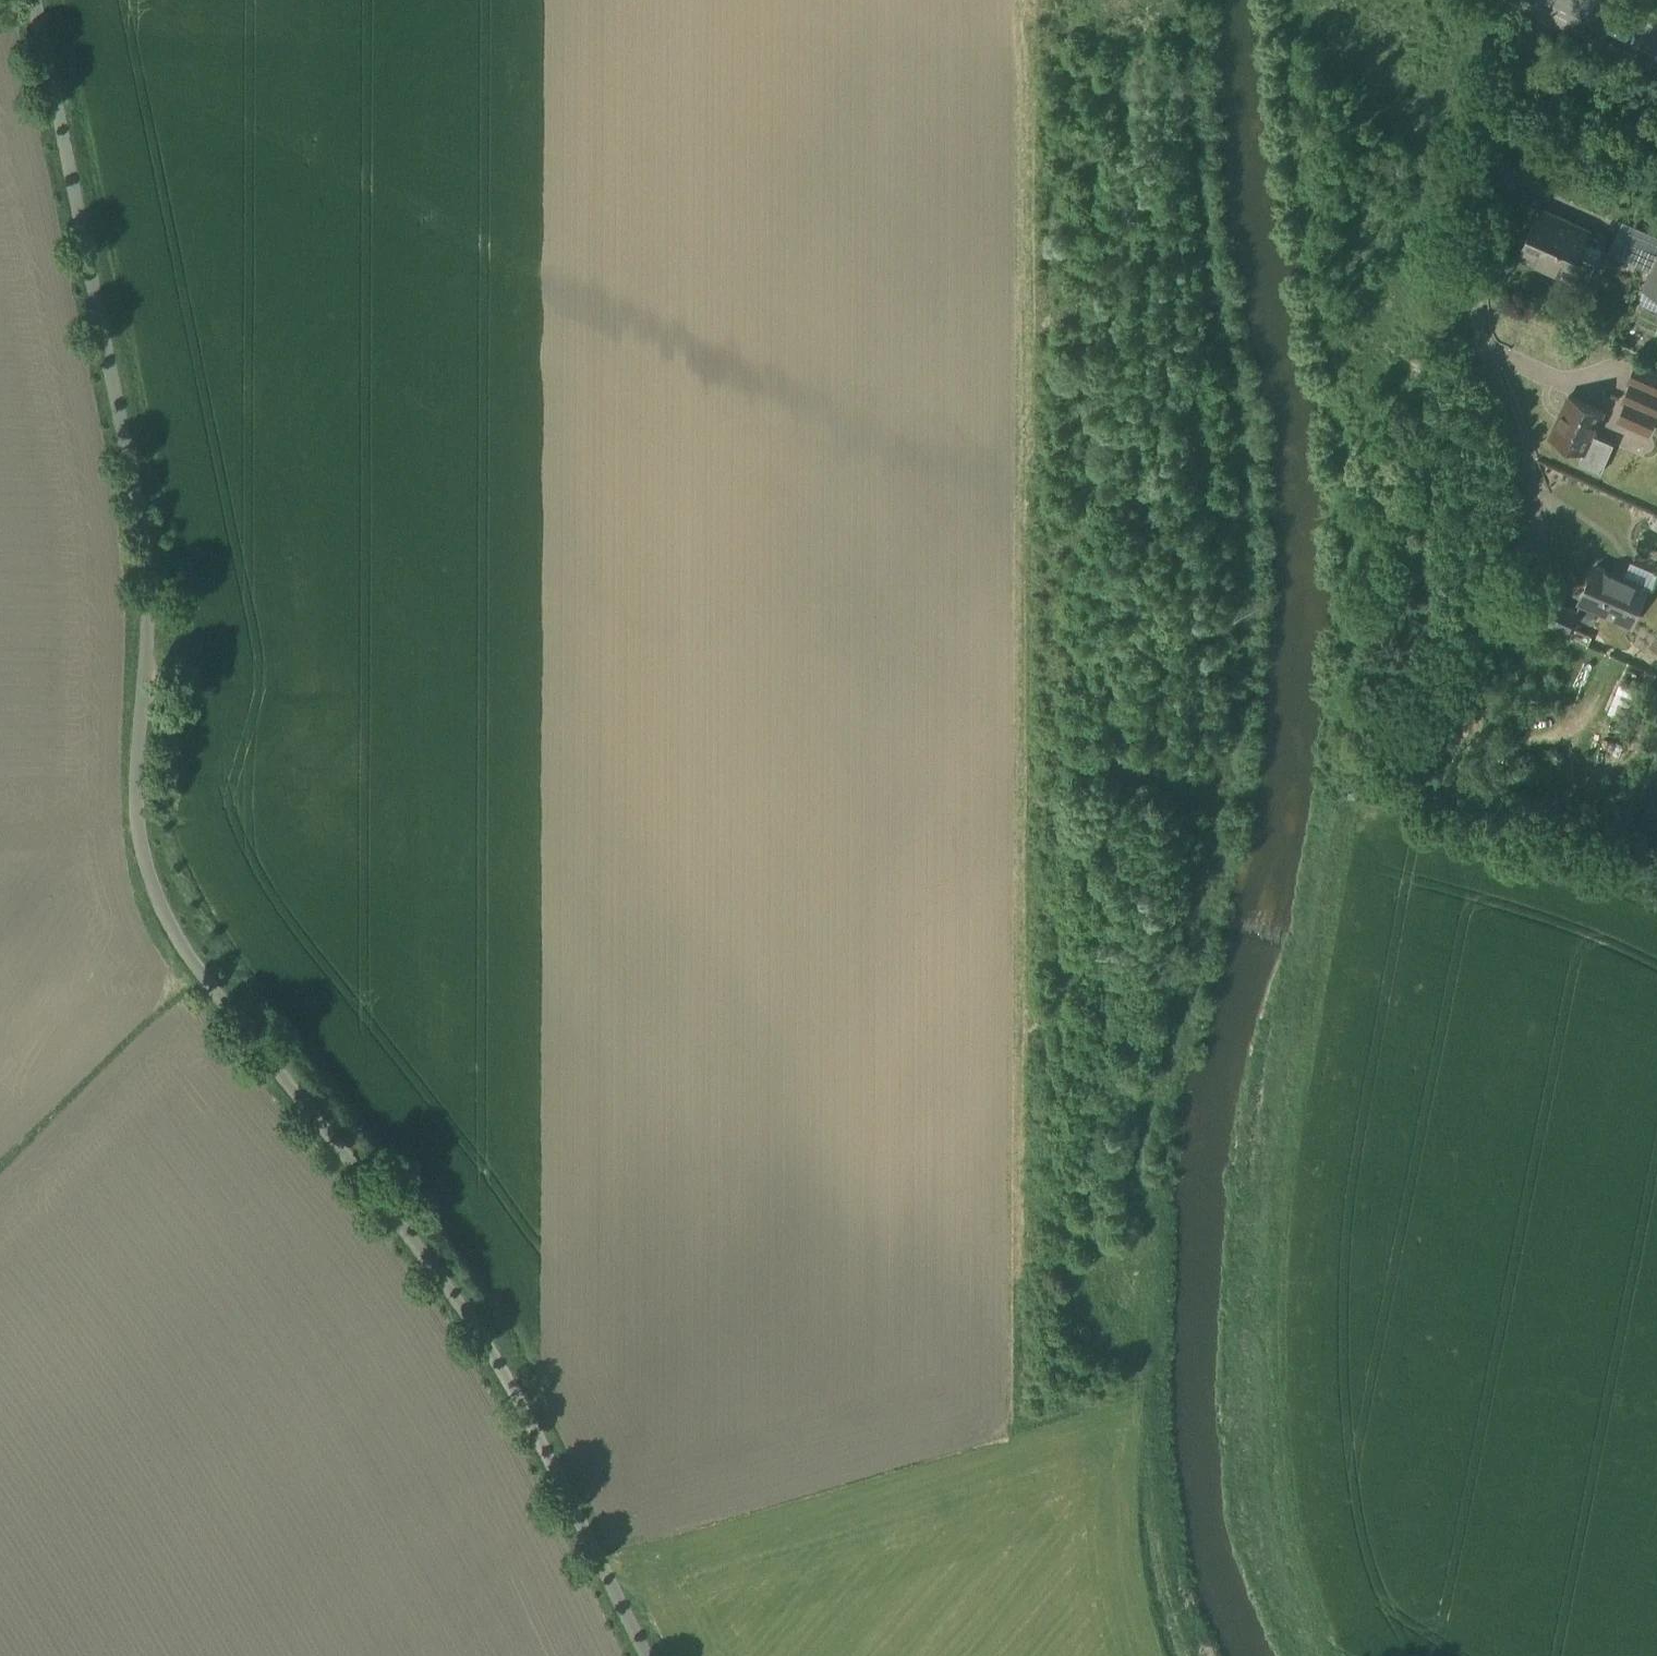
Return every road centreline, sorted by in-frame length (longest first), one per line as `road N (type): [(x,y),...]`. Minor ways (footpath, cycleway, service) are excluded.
road 1 (unclassified): [(643,1655),(495,1359),(210,992),(141,865),(135,810),(148,610),(138,522),(33,0)]
road 2 (residential): [(1552,0),(1500,133),(1475,246),(1485,346),(1538,478)]

